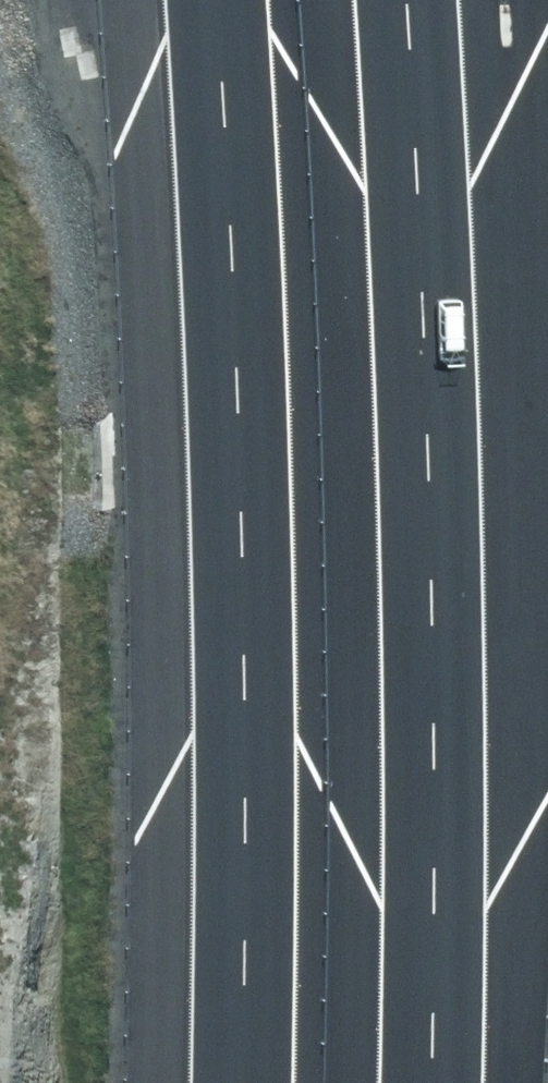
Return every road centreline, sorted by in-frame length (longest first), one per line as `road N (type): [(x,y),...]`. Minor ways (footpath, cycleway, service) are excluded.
road 1 (motorway): [(247,1082),(257,792),(217,0)]
road 2 (motorway): [(388,0),(433,979),(430,1082)]

